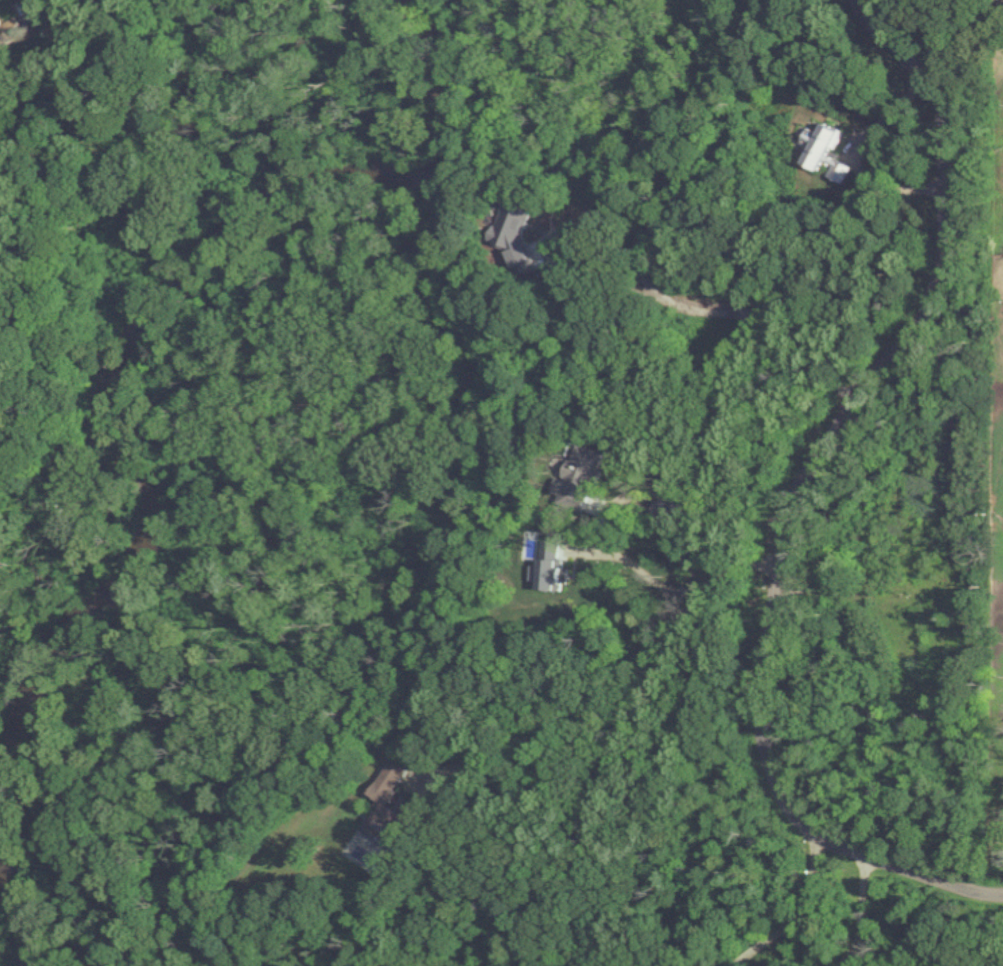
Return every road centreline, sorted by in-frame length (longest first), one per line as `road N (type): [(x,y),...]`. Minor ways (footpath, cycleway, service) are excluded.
road 1 (residential): [(1002,896),(843,848),(781,805),(760,732),(795,483),(924,316),(943,227),(938,93),(852,0)]

